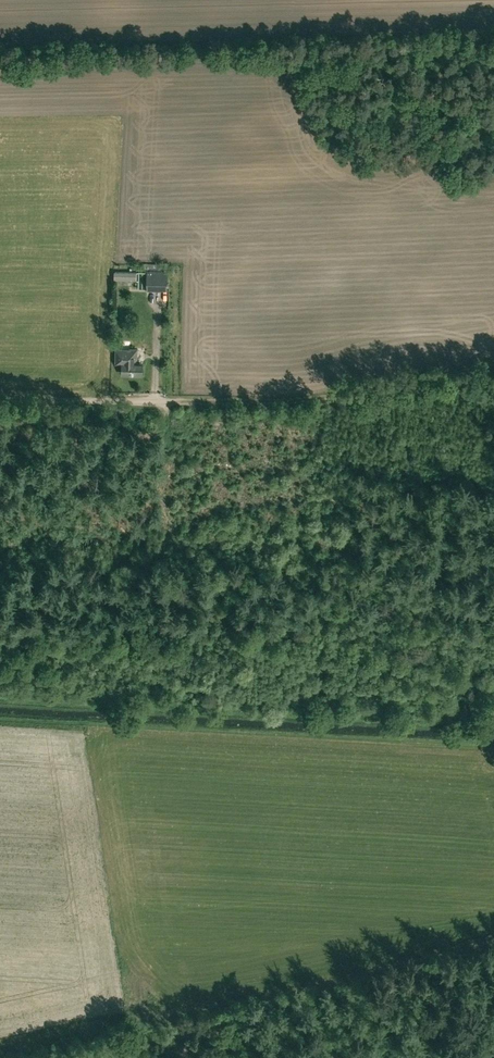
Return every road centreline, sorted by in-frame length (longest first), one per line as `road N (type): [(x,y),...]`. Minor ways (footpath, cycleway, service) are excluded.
road 1 (track): [(0,402),(286,406),(493,374)]

